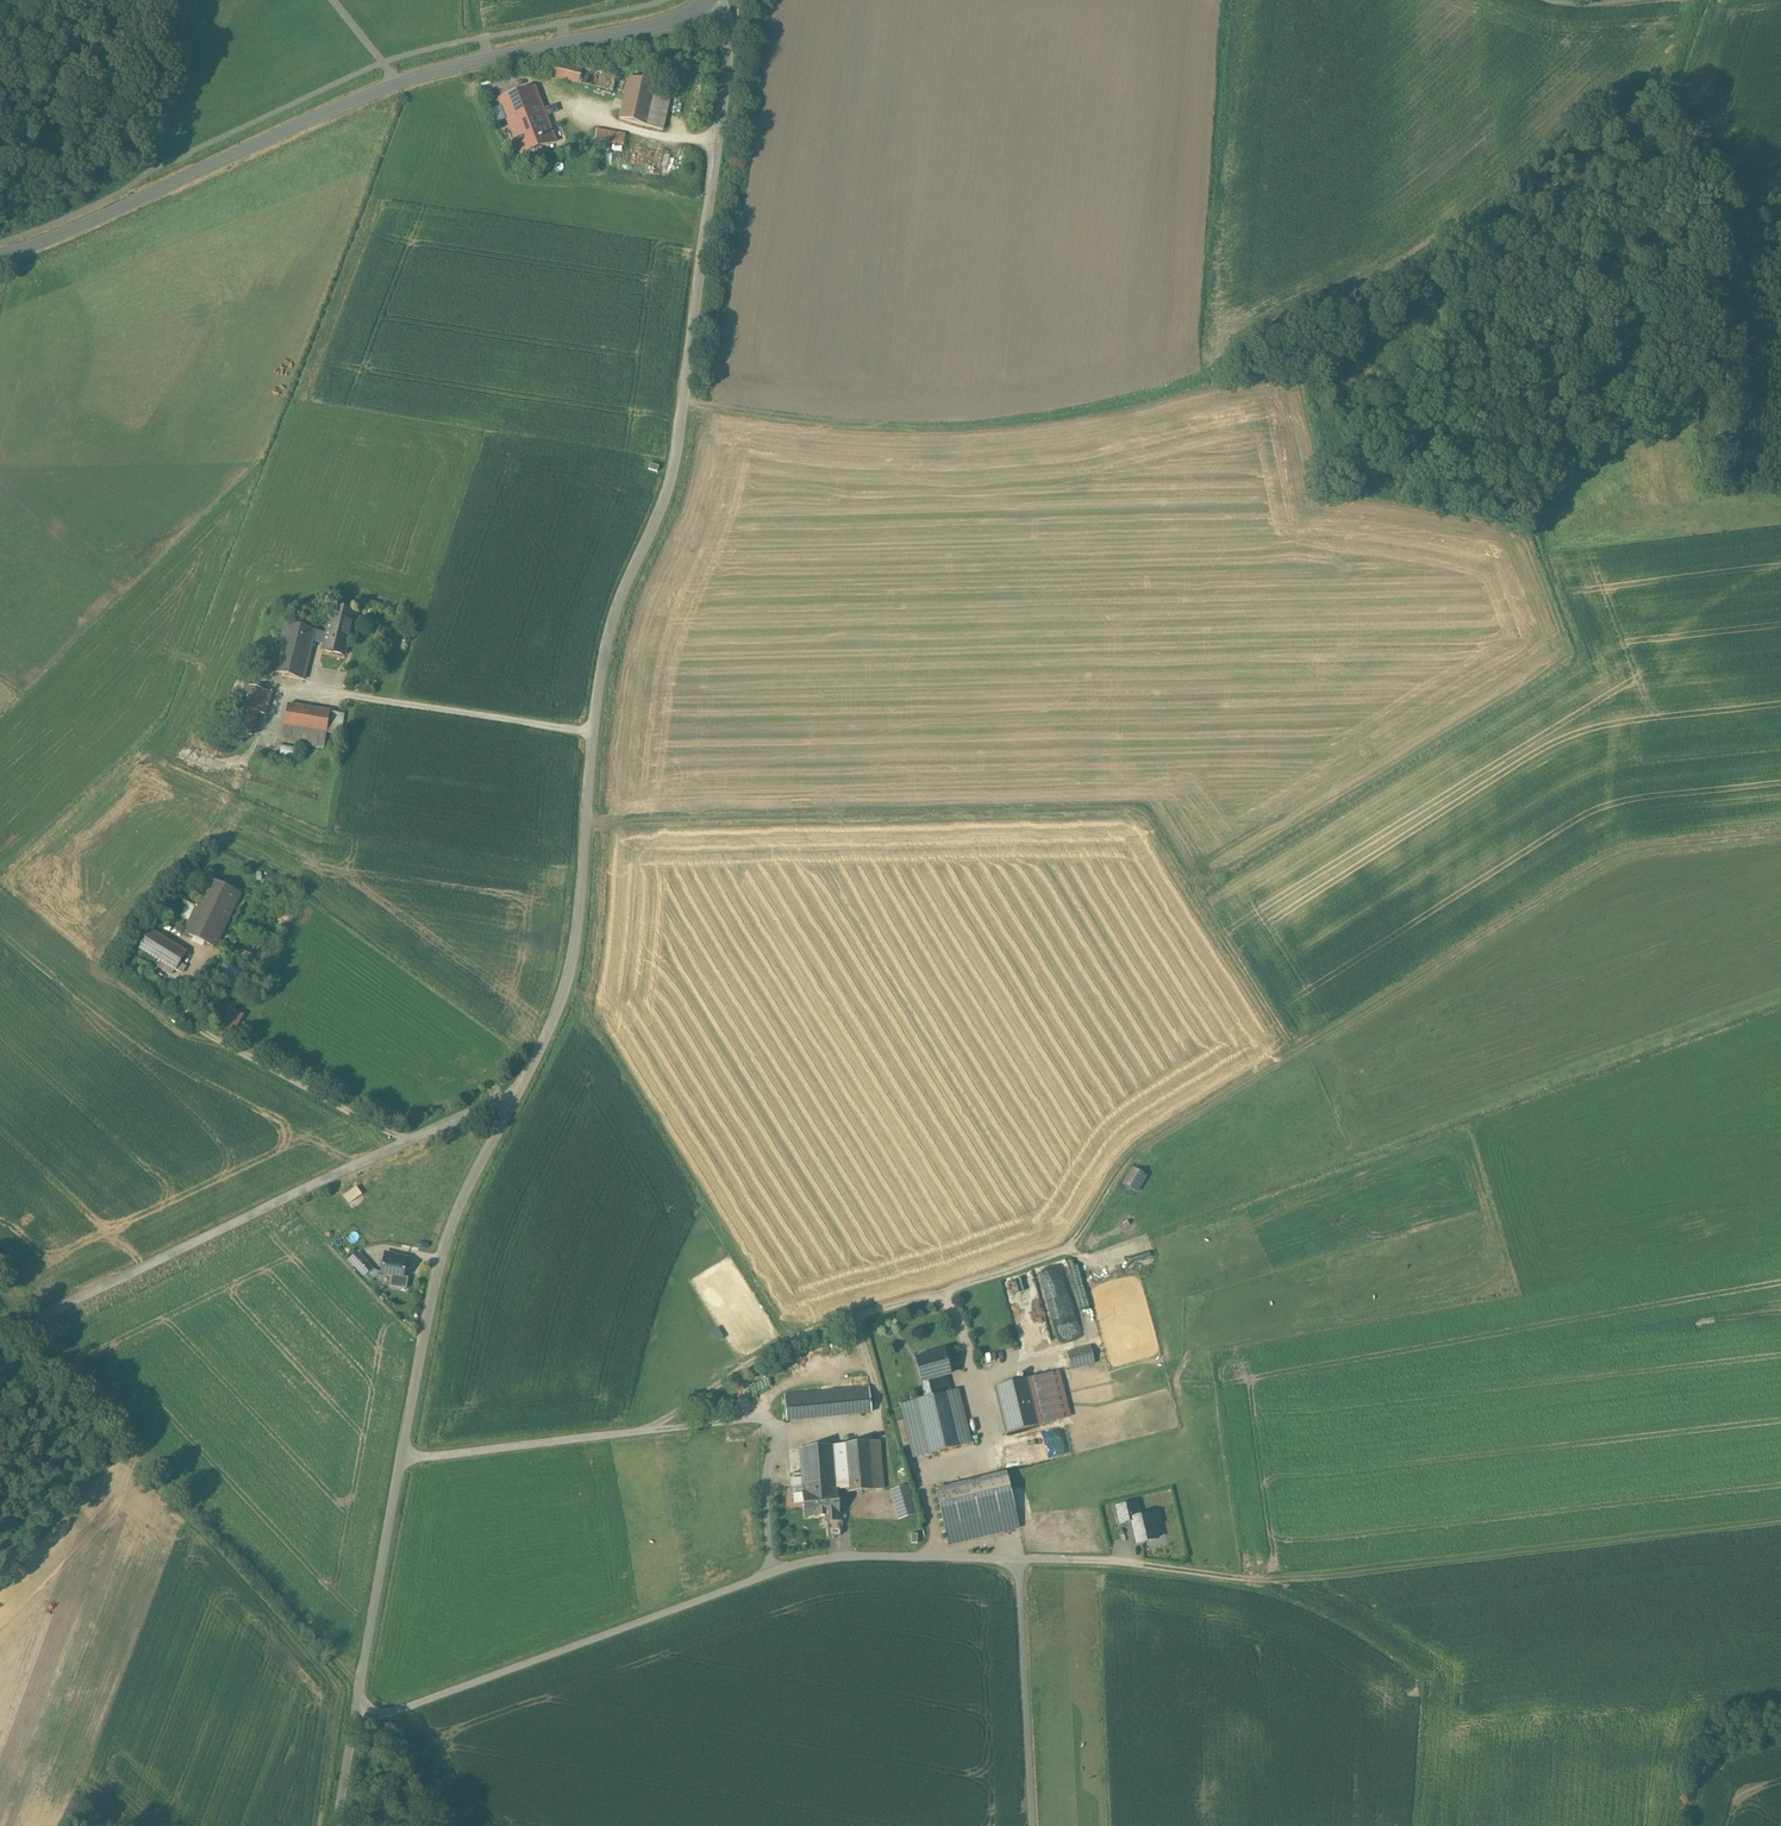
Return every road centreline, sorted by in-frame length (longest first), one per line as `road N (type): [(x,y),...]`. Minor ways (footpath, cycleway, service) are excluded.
road 1 (unclassified): [(405,1459),(442,1261),(549,1037),(578,956),(599,695),(613,634),(668,505),(682,438),(723,115),(727,35),(719,0)]
road 2 (unclassified): [(360,1708),(391,1713),(825,1558),(1105,1562),(1275,1585),(1780,1524)]
road 3 (tertiary): [(0,255),(72,232),(364,96),(490,57),(666,22),(706,0)]
road 4 (unclassified): [(405,1459),(647,1430),(801,1334),(1070,1253)]
road 5 (track): [(0,1322),(307,1183),(513,1105)]
road 6 (track): [(415,1138),(201,1020),(183,984)]
road 7 (unclassified): [(360,1708),(405,1459)]

